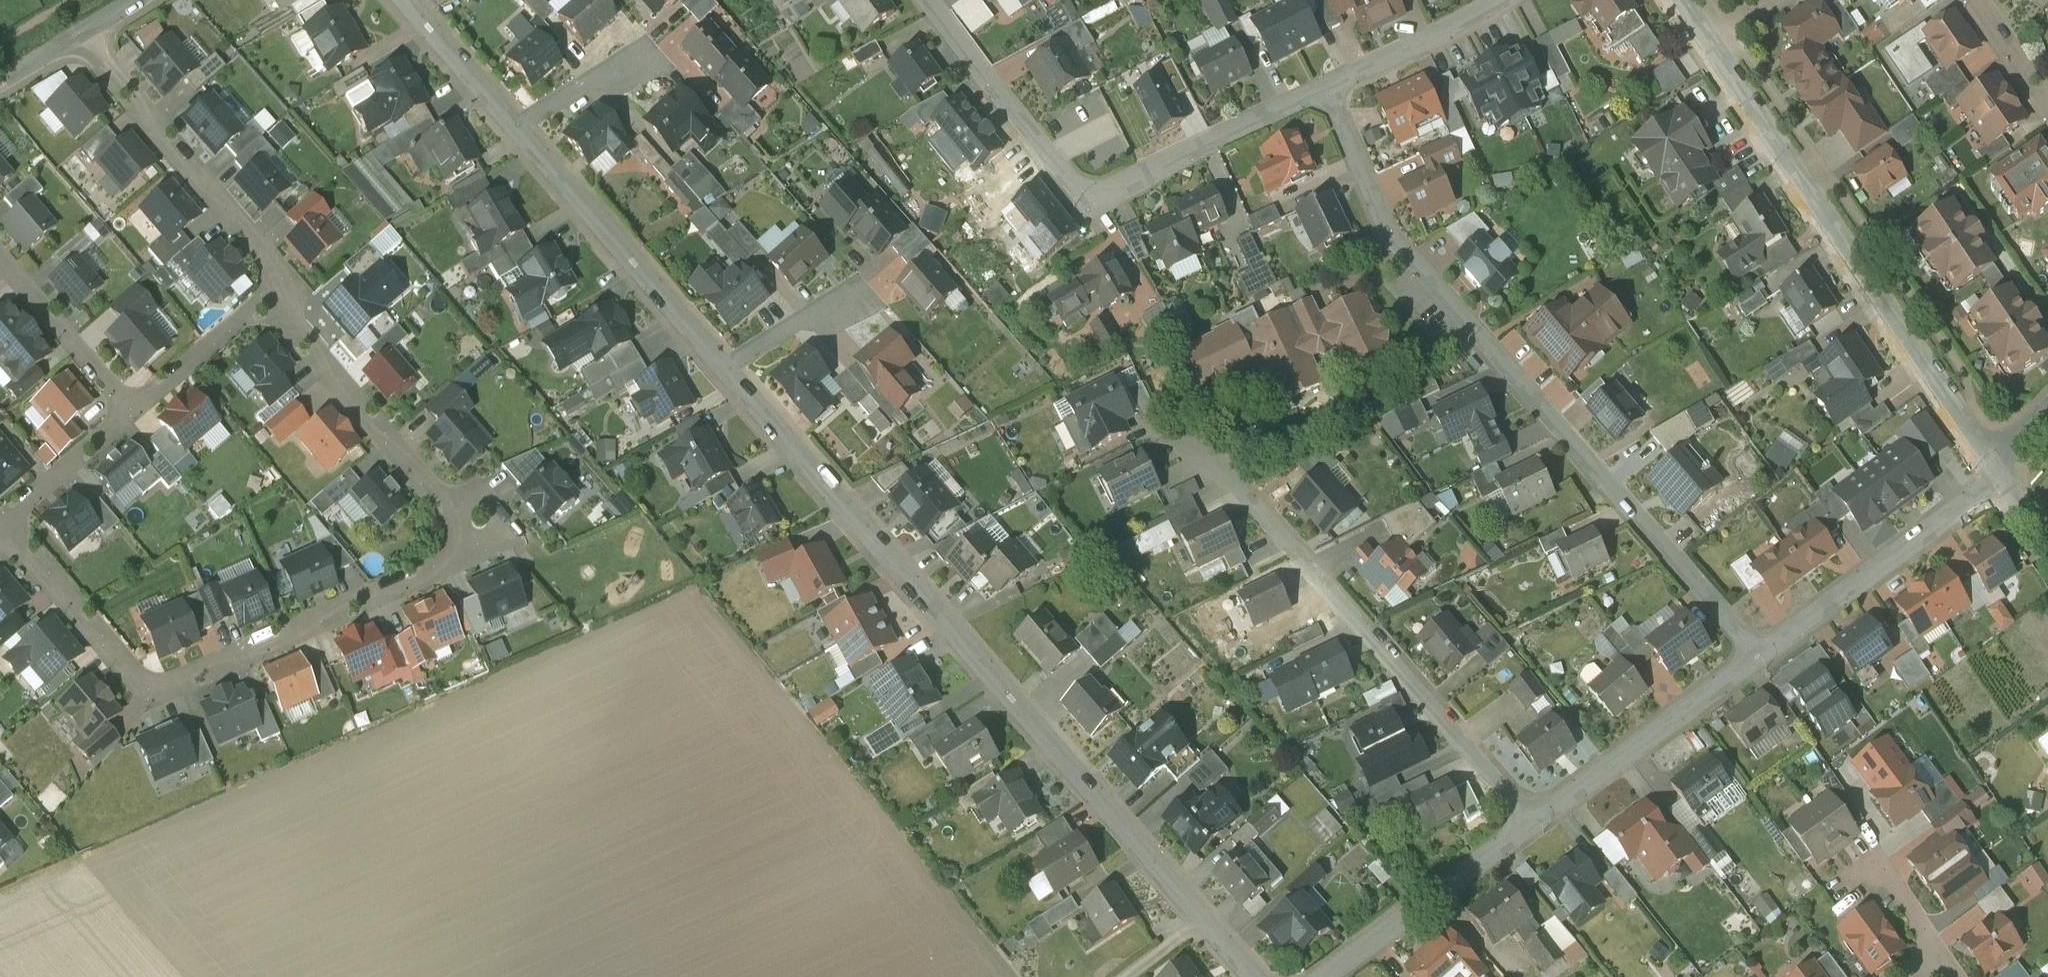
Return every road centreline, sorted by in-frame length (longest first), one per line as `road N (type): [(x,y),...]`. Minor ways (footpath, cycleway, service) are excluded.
road 1 (residential): [(0,541),(27,555),(147,696),(481,551),(289,322),(280,283)]
road 2 (residential): [(726,367),(1252,976)]
road 3 (residential): [(1329,90),(1392,235),(1756,657)]
road 4 (residential): [(2003,467),(1709,44)]
road 5 (residential): [(928,0),(978,72),(1082,190),(1134,182),(1329,90)]
road 6 (residential): [(1532,822),(1204,444)]
road 7 (residential): [(510,130),(726,367)]
road 8 (residential): [(280,283),(82,37)]
road 9 (residential): [(2003,467),(1756,657)]
road 10 (residential): [(1756,657),(1532,822)]
road 11 (residential): [(1532,822),(1325,976)]
road 12 (residential): [(280,283),(126,416)]
road 13 (residential): [(0,259),(126,416)]
road 14 (residential): [(1329,90),(1508,0)]
road 15 (residential): [(400,0),(510,130)]
road 16 (residential): [(126,416),(0,524)]
road 17 (residential): [(510,130),(649,51)]
road 18 (residential): [(1938,955),(1875,860),(1843,883)]
road 19 (residential): [(726,367),(855,288)]
road 20 (residential): [(1971,0),(2047,111)]

